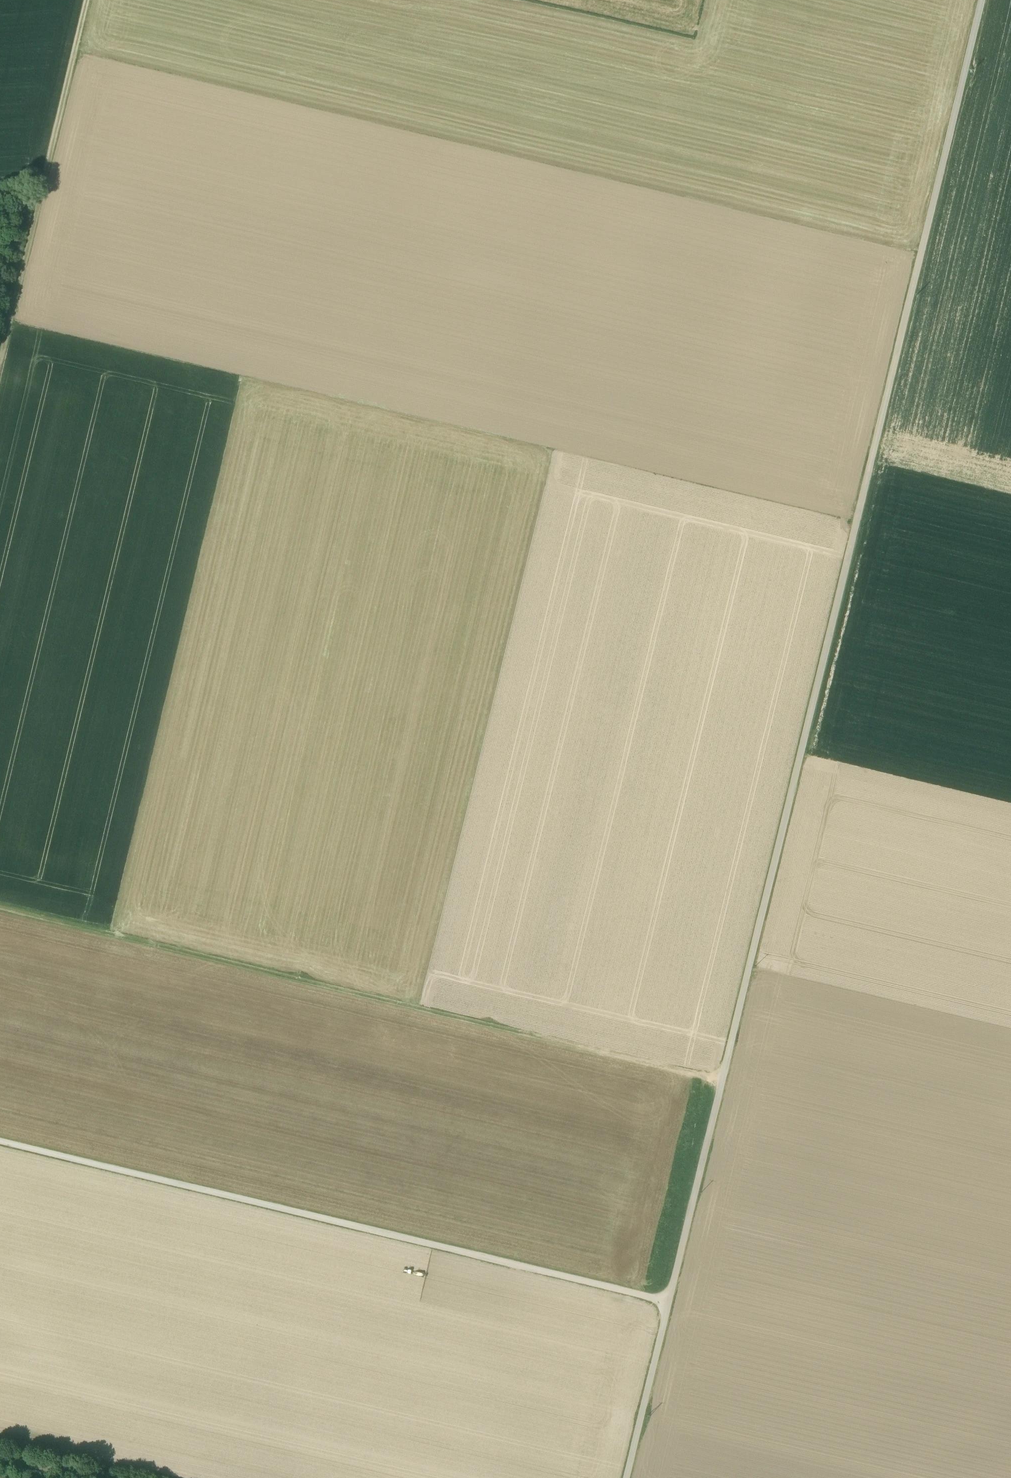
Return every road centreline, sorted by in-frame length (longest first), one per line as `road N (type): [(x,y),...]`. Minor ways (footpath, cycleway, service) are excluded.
road 1 (track): [(669,1302),(982,0)]
road 2 (track): [(669,1302),(0,1140)]
road 3 (track): [(88,0),(0,366)]
road 4 (track): [(627,1477),(669,1302)]

